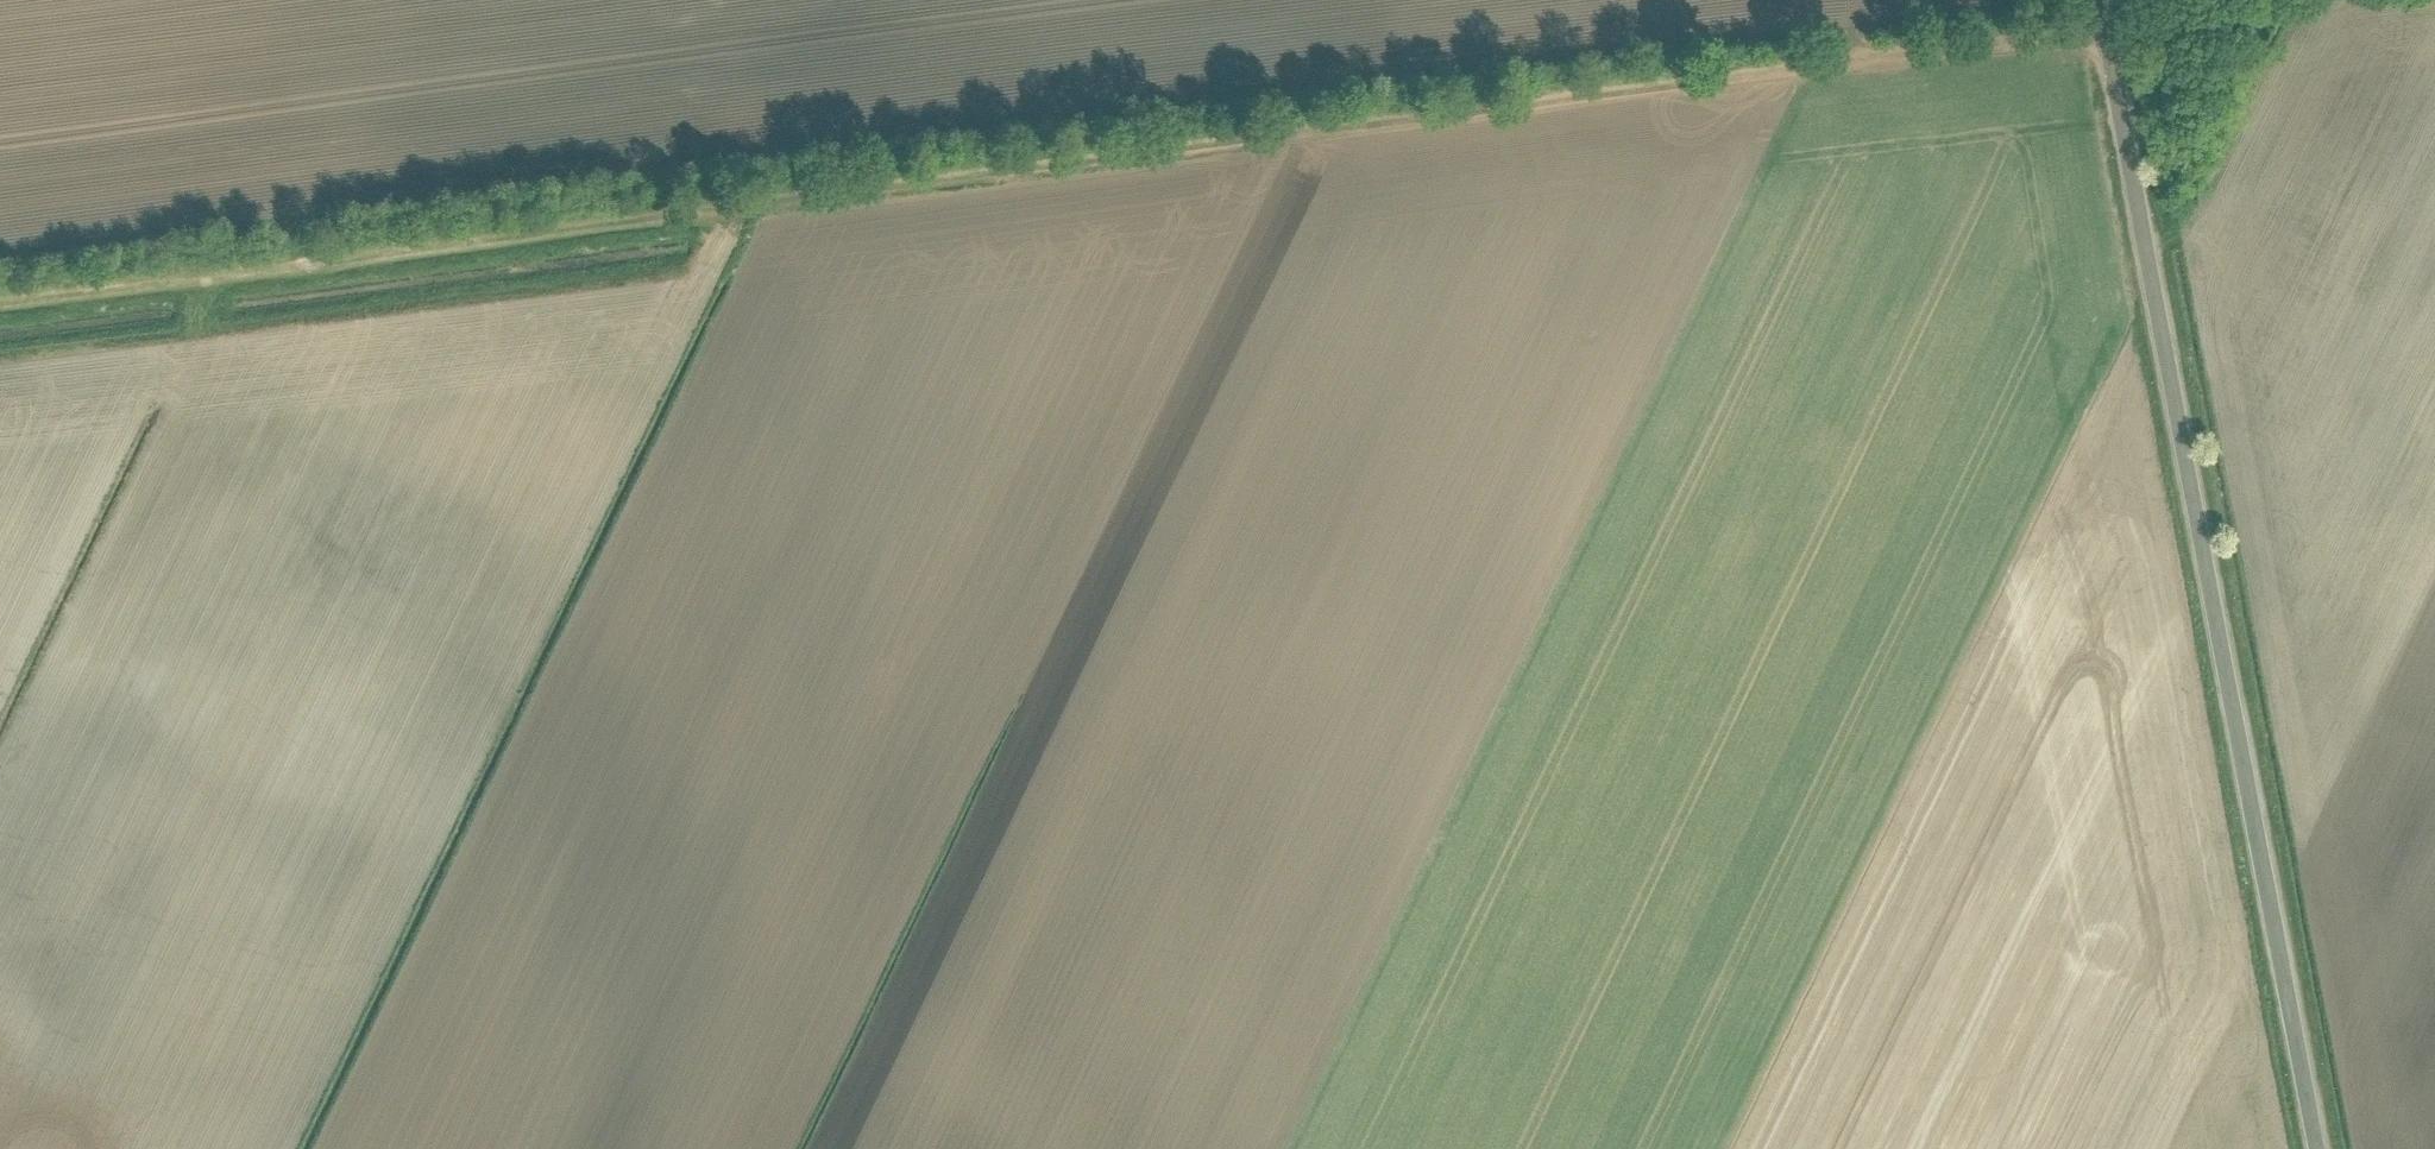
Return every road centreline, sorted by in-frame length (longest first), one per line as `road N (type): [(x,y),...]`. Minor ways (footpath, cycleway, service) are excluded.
road 1 (tertiary): [(2106,0),(2324,1148)]

